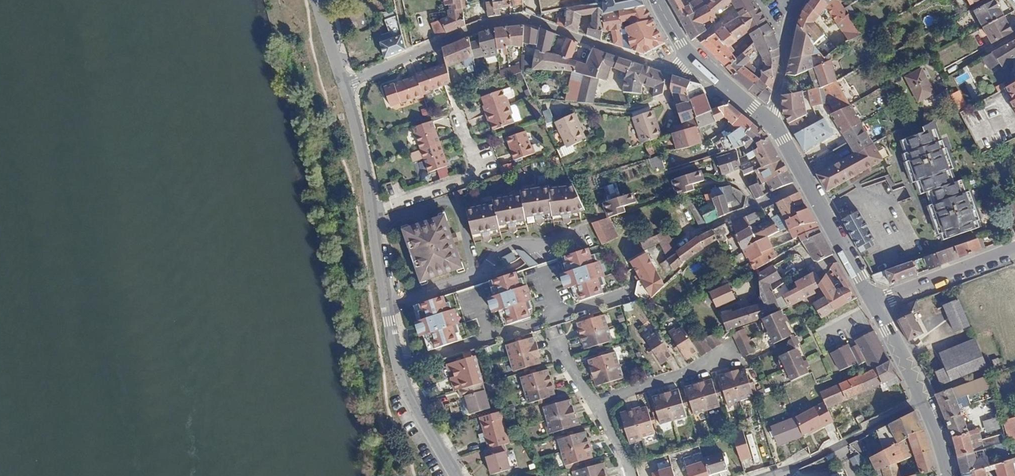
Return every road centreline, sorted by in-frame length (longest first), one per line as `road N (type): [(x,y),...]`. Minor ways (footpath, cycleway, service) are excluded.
road 1 (residential): [(343,85),(461,33),(519,18),(685,70),(702,68)]
road 2 (residential): [(387,306),(343,85)]
road 3 (residential): [(387,306),(477,280),(487,258),(579,229)]
road 4 (primary): [(772,126),(875,303)]
road 5 (residential): [(456,475),(407,393),(387,306)]
road 6 (residential): [(921,399),(769,475)]
road 7 (tertiary): [(1014,250),(875,303)]
road 8 (residential): [(598,406),(683,378),(725,354)]
road 9 (residential): [(803,0),(787,36),(772,126)]

